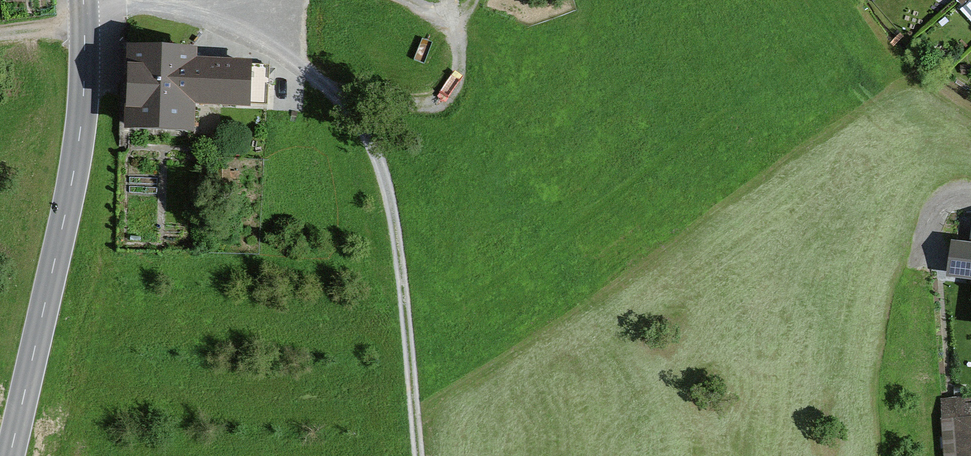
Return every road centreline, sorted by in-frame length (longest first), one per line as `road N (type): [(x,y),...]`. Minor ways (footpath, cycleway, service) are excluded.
road 1 (tertiary): [(81,0),(79,131),(8,455)]
road 2 (track): [(272,50),(349,110),(385,176),(418,455)]

